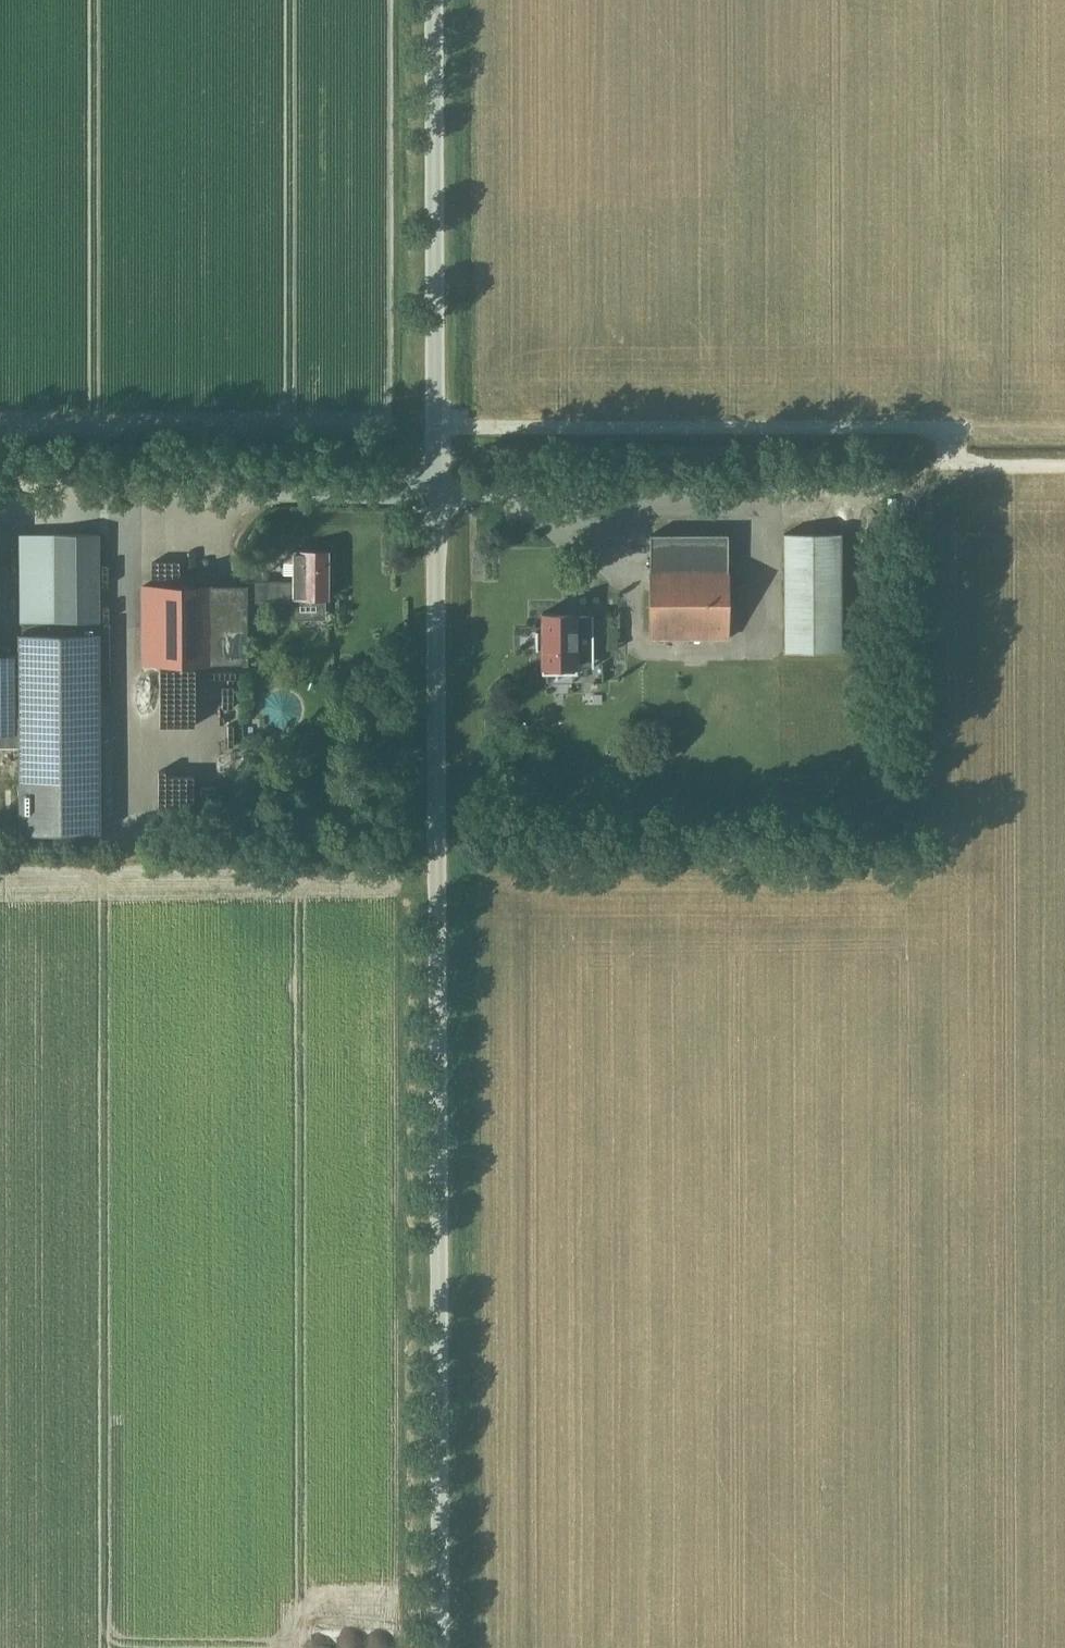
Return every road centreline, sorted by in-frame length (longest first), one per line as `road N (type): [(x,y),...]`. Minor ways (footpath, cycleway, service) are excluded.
road 1 (unclassified): [(439,1647),(432,0)]

